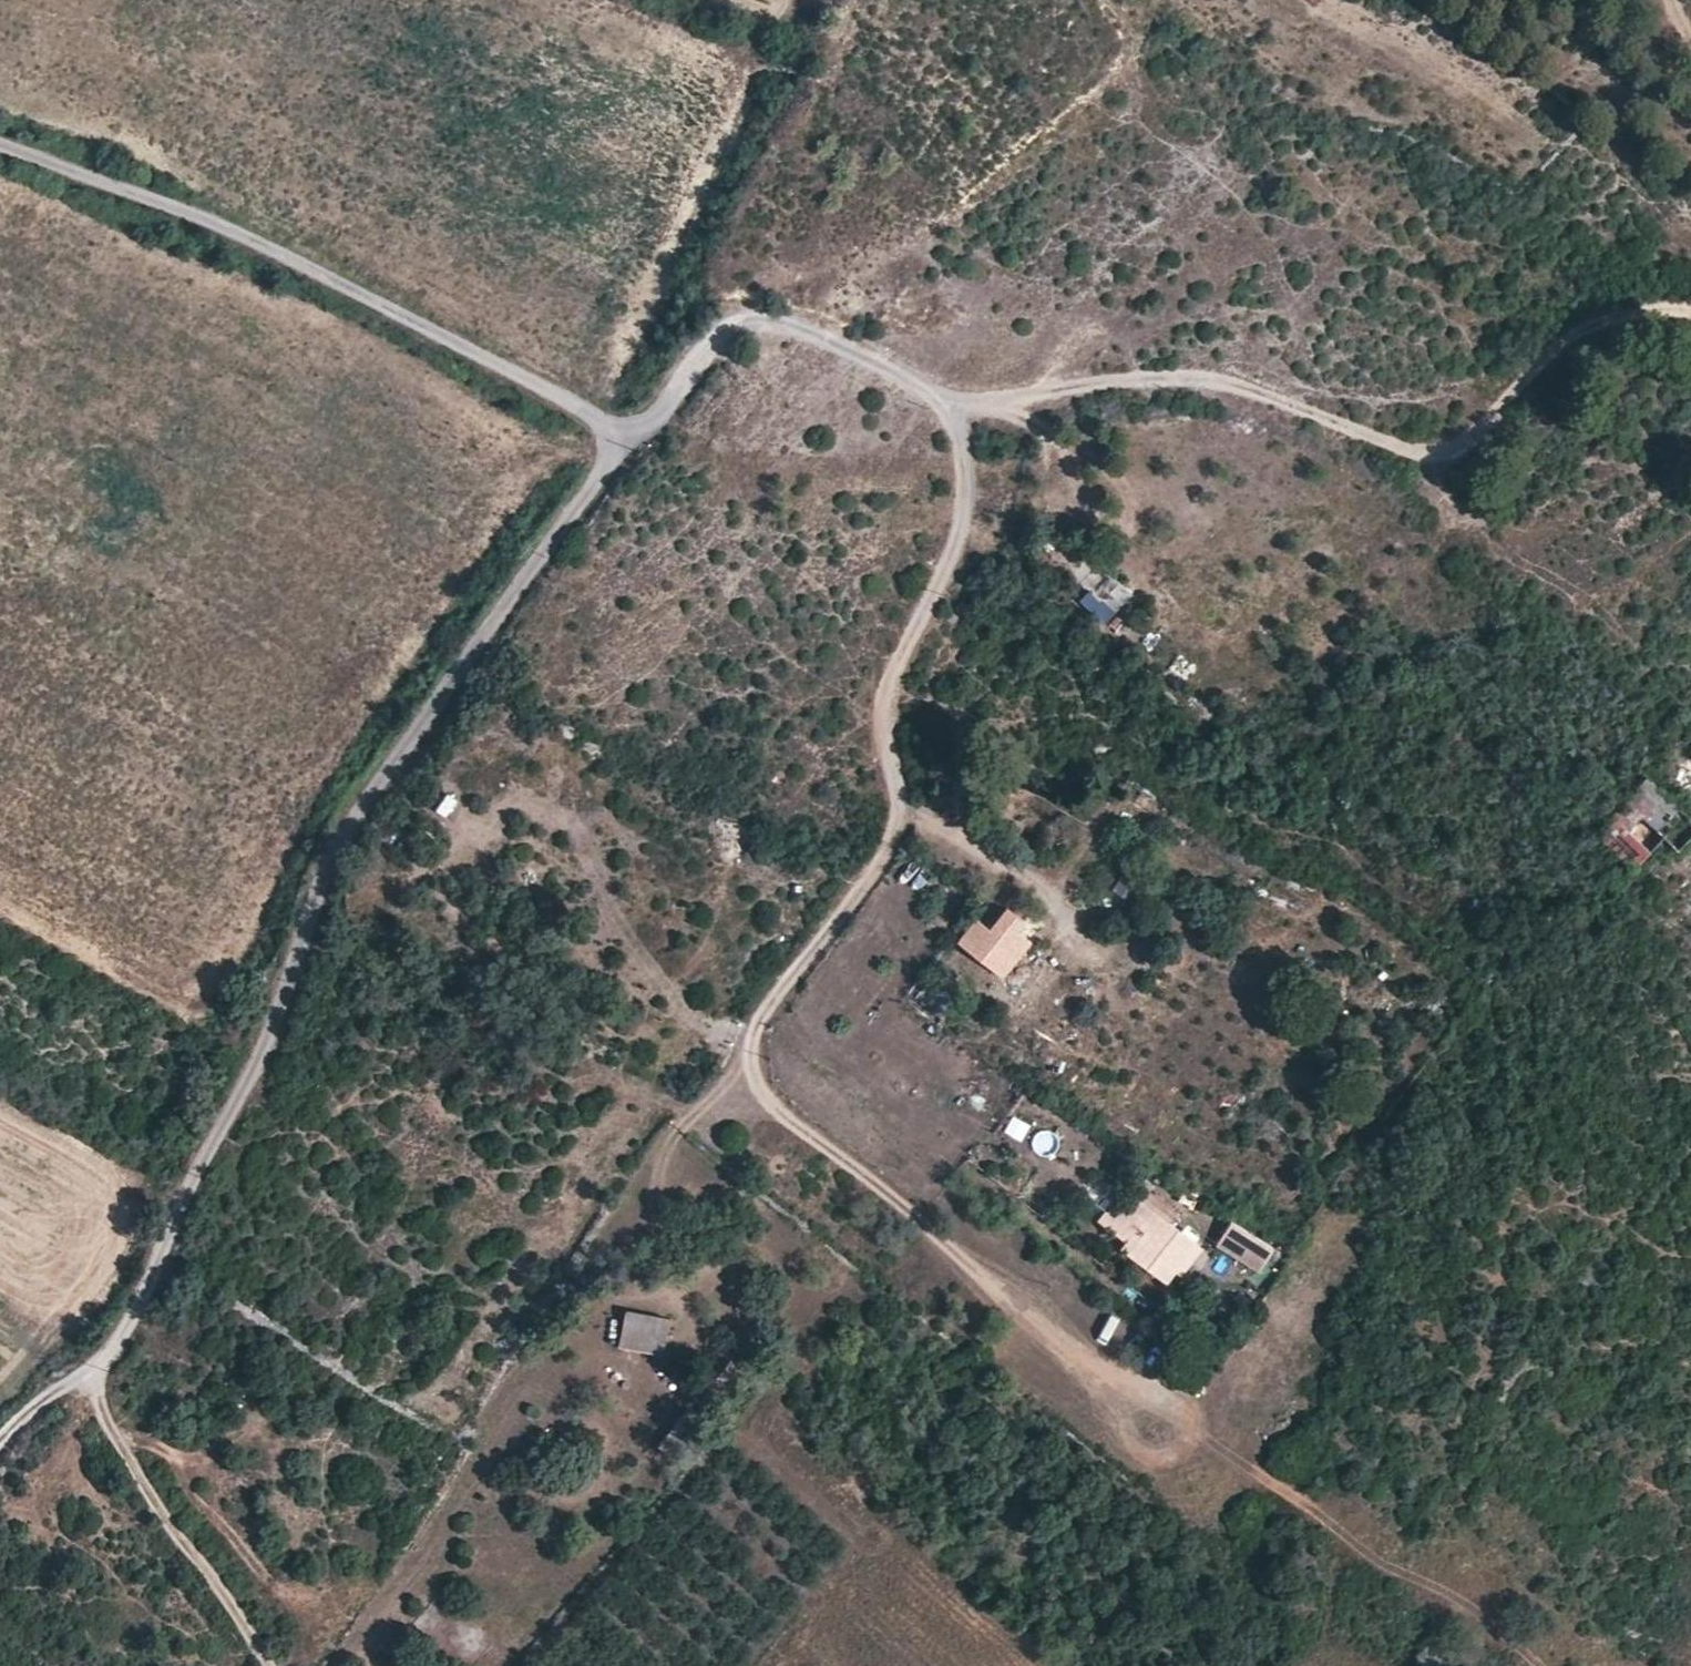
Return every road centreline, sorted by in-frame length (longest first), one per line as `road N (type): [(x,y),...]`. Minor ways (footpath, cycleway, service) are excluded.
road 1 (track): [(616,450),(653,421),(725,327),(752,324),(839,347),(944,404),(961,444),(966,499),(952,553),(900,653),(884,706),(897,802),(889,849),(759,1018),(750,1063),(767,1101),(979,1274),(1394,1572),(1451,1592),(1543,1665)]
road 2 (track): [(97,1372),(229,1116),(281,975),(347,832),(616,450),(601,425),(269,238),(0,154)]
road 3 (track): [(944,404),(1160,379),(1230,382),(1431,455),(1457,448),(1494,418),(1552,353),(1596,321),(1690,313)]
road 4 (track): [(272,1665),(146,1486),(101,1407),(97,1372)]

